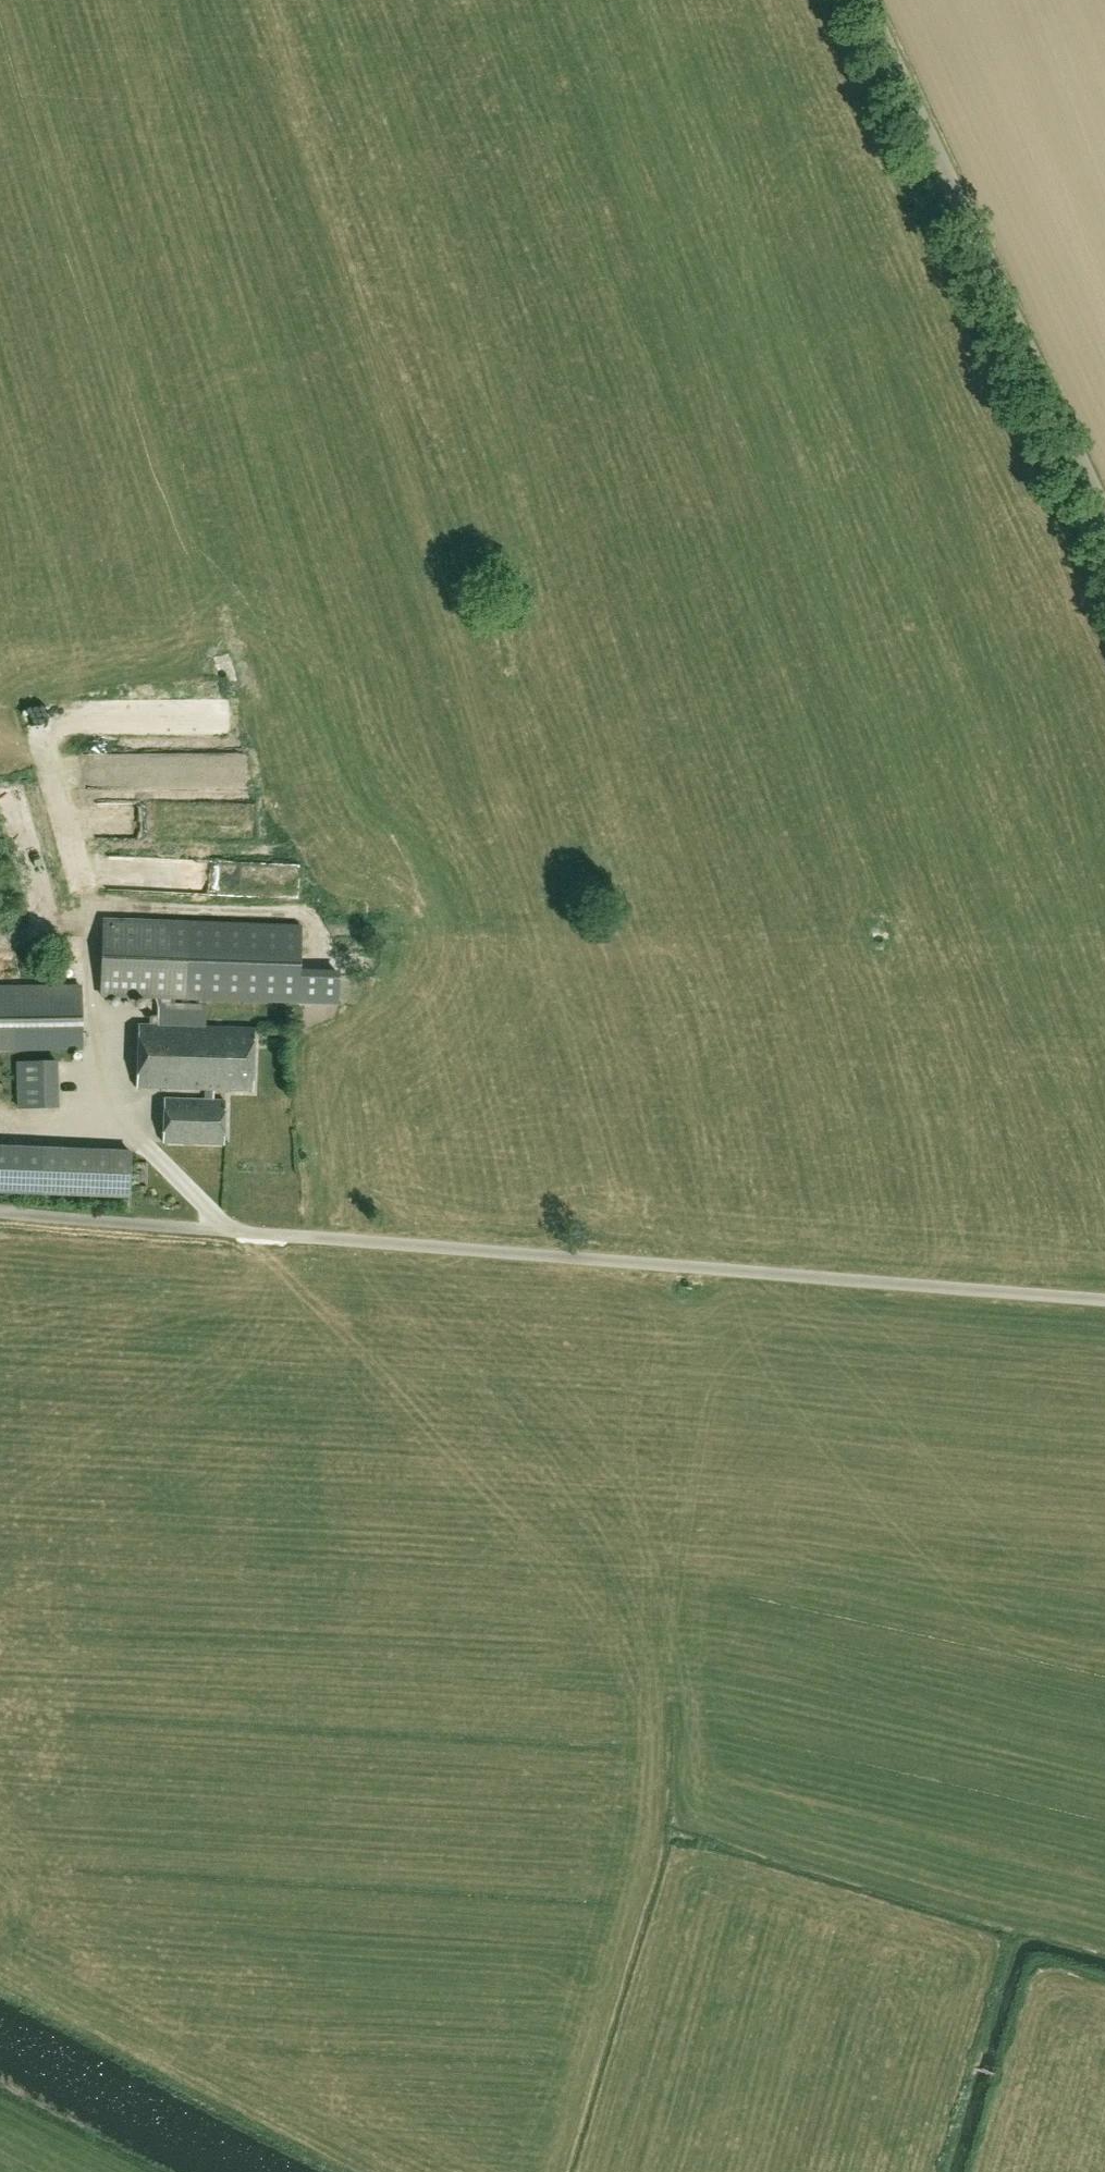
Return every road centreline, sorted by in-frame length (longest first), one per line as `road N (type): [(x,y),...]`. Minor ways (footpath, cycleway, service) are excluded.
road 1 (unclassified): [(1104,1299),(0,1211)]
road 2 (unclassified): [(1104,513),(867,0)]

